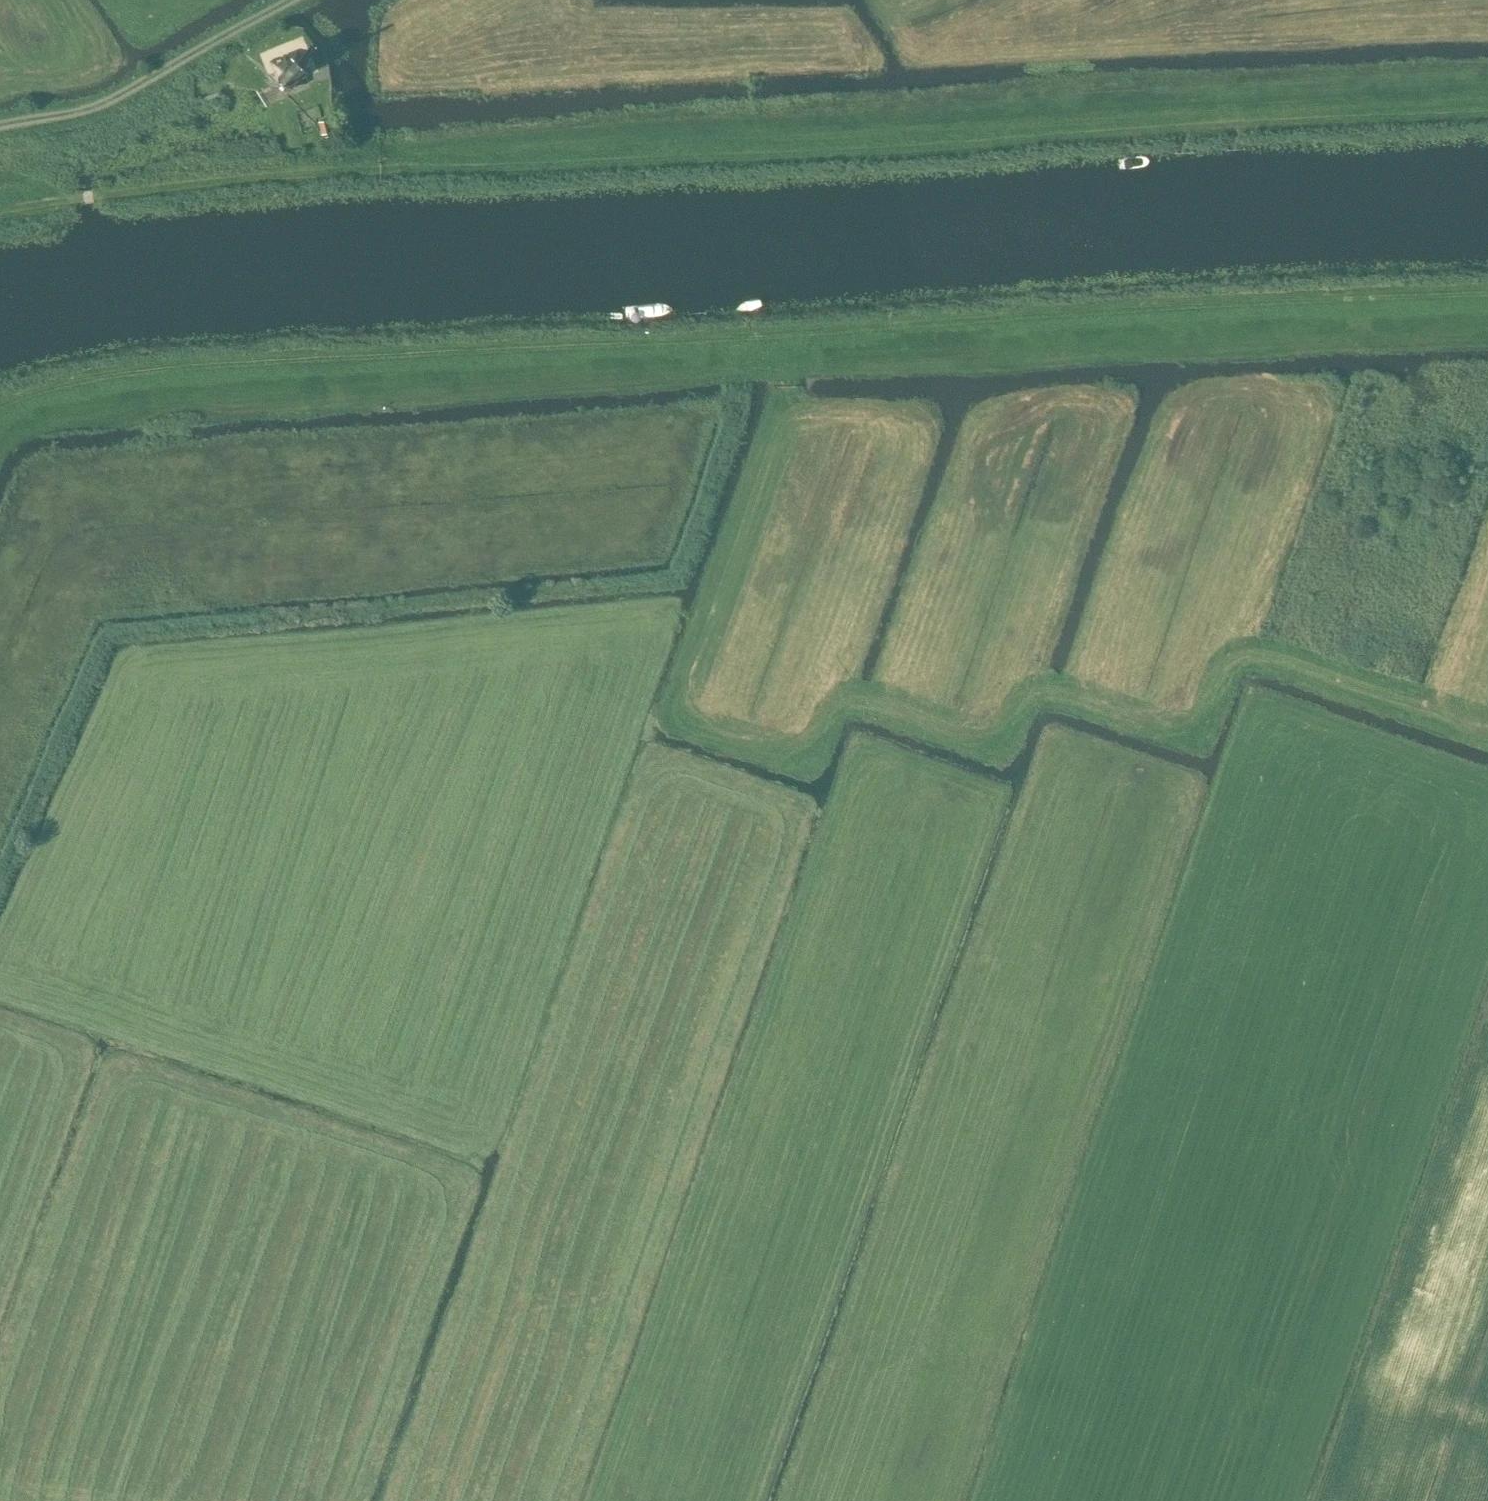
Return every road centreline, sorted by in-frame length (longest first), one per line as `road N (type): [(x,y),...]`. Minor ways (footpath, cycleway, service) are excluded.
road 1 (track): [(0,210),(244,177),(380,171)]
road 2 (track): [(160,1500),(0,1481)]

